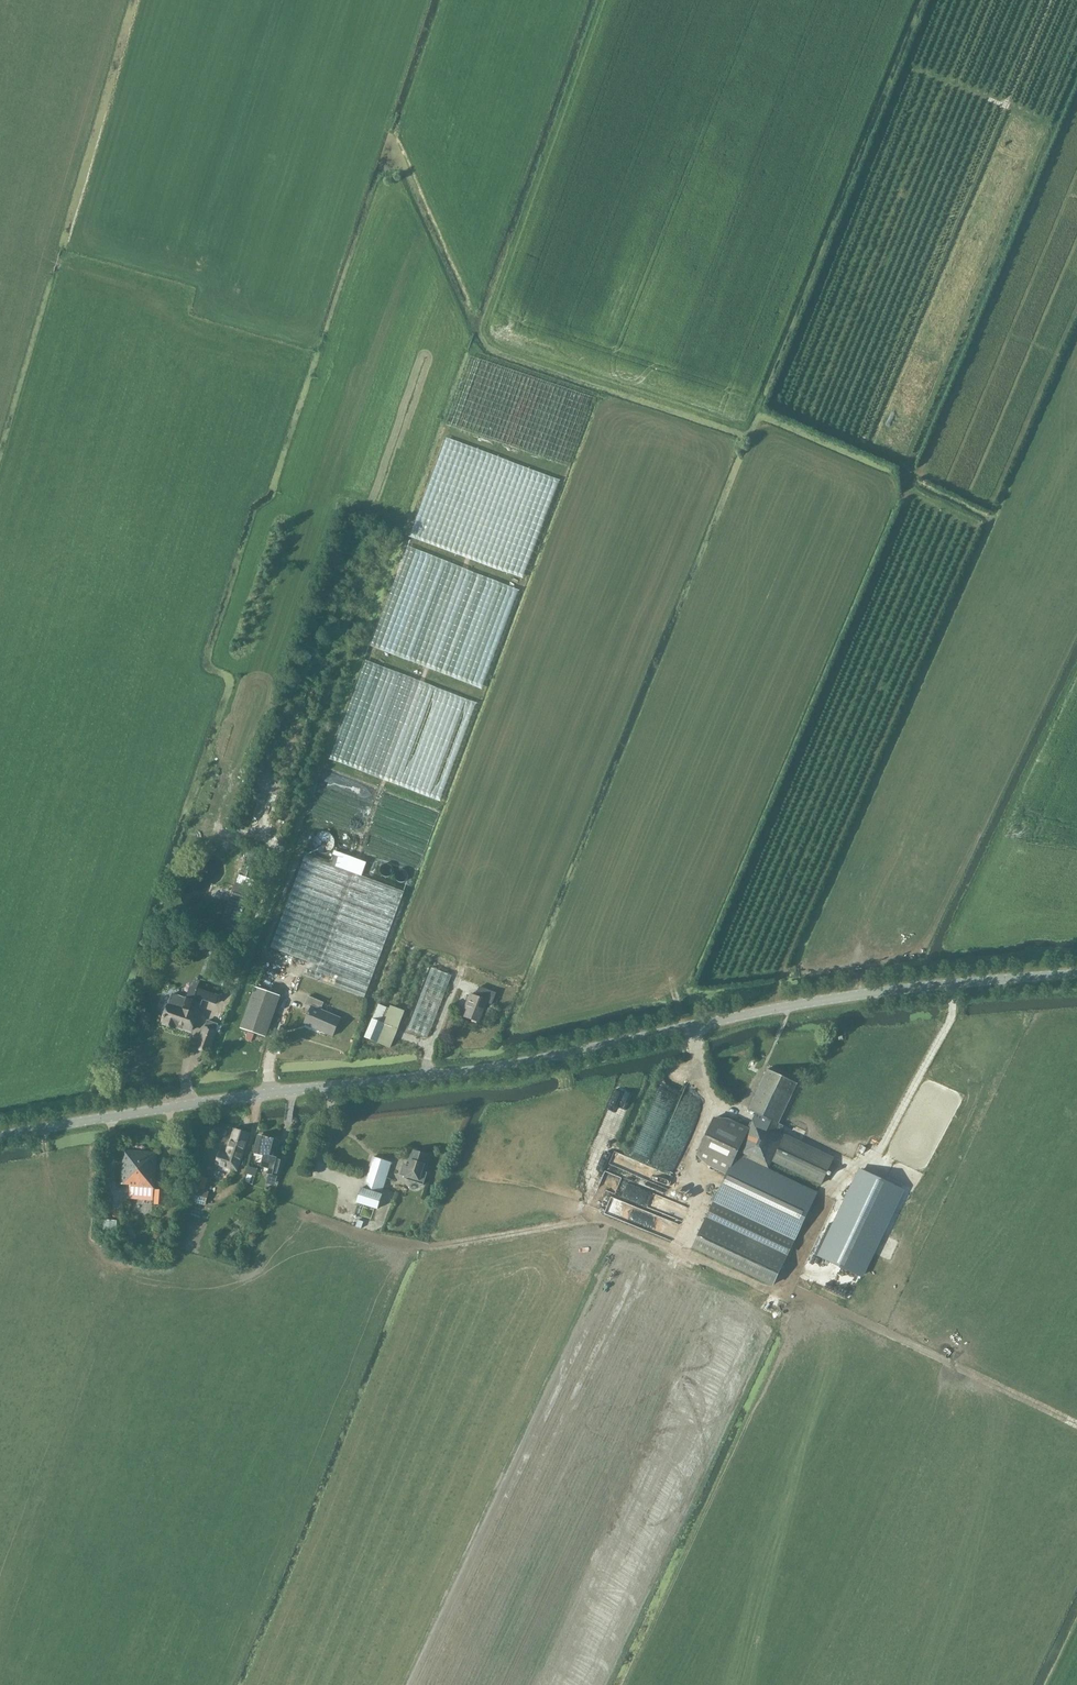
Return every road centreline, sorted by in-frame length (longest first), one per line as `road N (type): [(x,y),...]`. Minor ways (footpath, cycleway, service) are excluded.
road 1 (unclassified): [(0,1134),(561,1055),(955,979),(1076,972)]
road 2 (track): [(0,1363),(45,1155),(41,1127)]

